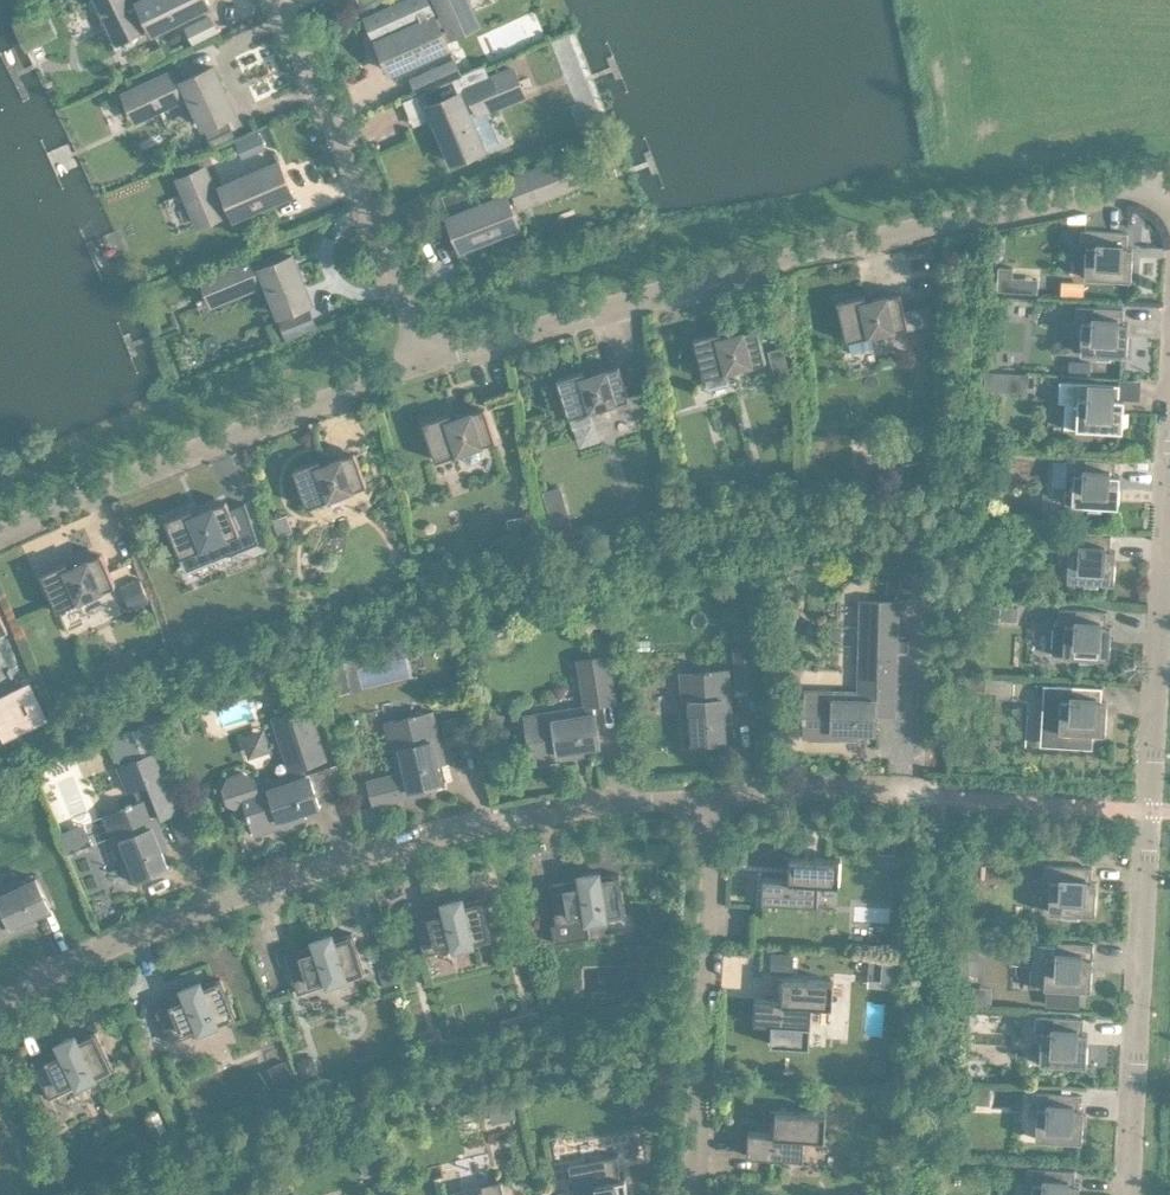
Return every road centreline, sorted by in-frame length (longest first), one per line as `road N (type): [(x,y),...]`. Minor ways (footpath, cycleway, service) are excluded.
road 1 (residential): [(1169,387),(1123,1194)]
road 2 (residential): [(422,350),(802,243),(1127,177),(1169,190)]
road 3 (residential): [(0,992),(140,925),(360,846),(535,803),(706,792)]
road 4 (residential): [(0,520),(422,350)]
road 5 (residential): [(693,1194),(706,792)]
road 6 (residential): [(422,350),(278,0)]
road 7 (residential): [(706,792),(930,789)]

